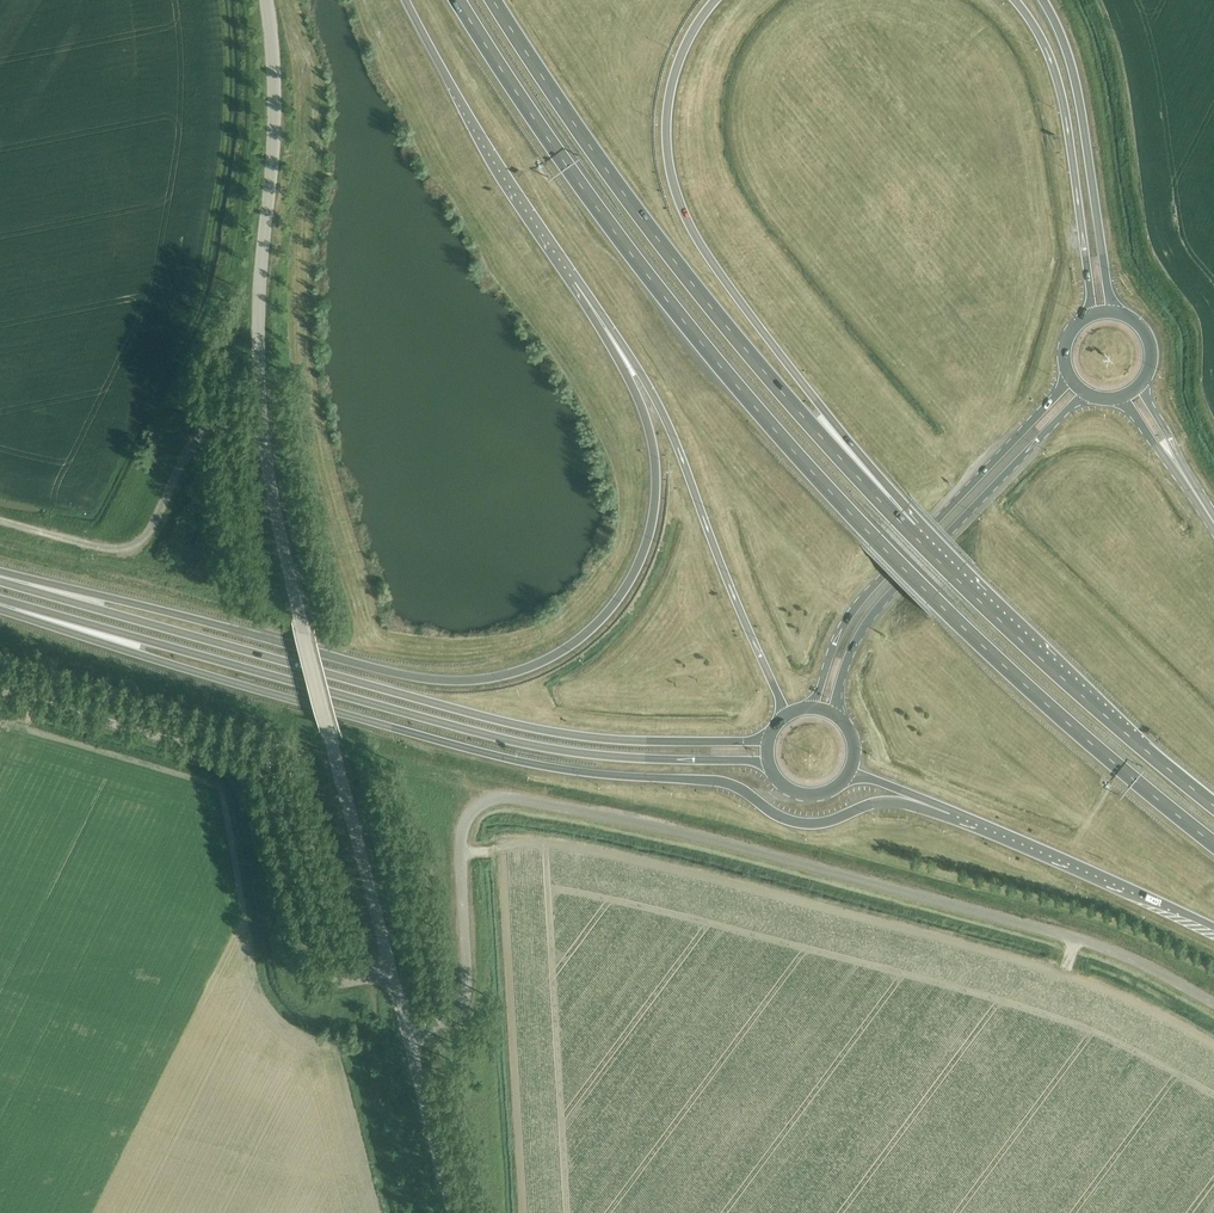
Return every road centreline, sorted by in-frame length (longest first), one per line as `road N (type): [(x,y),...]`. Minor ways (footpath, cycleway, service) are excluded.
road 1 (trunk): [(458,0),(629,252),(819,478),(987,650),(1213,844)]
road 2 (unclassified): [(1213,1004),(1112,952),(1031,926),(668,829),(503,799),(479,809),(465,834),(466,997),(449,1018),(406,1030)]
road 3 (trunk): [(577,279),(641,406),(656,489),(645,546),(625,589),(586,633),(544,661),(481,679),(418,677),(0,572)]
road 4 (unclassified): [(389,974),(273,509),(260,372),(275,56),(268,0)]
road 5 (trunk): [(0,607),(532,765),(728,783),(799,823),(880,802),(952,810)]
road 6 (trunk): [(770,735),(658,740),(530,728),(0,577)]
road 7 (trunk): [(0,601),(519,742),(769,766)]
road 8 (trunk): [(909,531),(714,309),(631,203),(495,0)]
road 9 (trunk): [(909,531),(905,507),(768,337),(684,213),(669,156),(670,88),(690,36),(715,0)]
road 10 (unclassified): [(389,974),(337,984),(307,965),(252,782),(236,762),(0,691)]
road 11 (trunk): [(577,279),(666,419),(782,717)]
road 12 (trunk): [(1067,375),(858,607),(810,707)]
road 13 (trunk): [(836,716),(846,668),(868,620),(1087,395)]
road 14 (trunk): [(1213,804),(1051,667),(909,531)]
road 15 (track): [(0,520),(107,549),(128,548),(149,533),(195,438),(264,419)]
road 16 (trunk): [(1015,0),(1044,44),(1062,98),(1091,316)]
road 17 (trunk): [(405,0),(577,279)]
road 18 (trunk): [(1116,313),(1075,76),(1044,0)]
road 19 (trunk): [(952,810),(1213,927)]
road 20 (unclassified): [(450,1212),(406,1030)]

